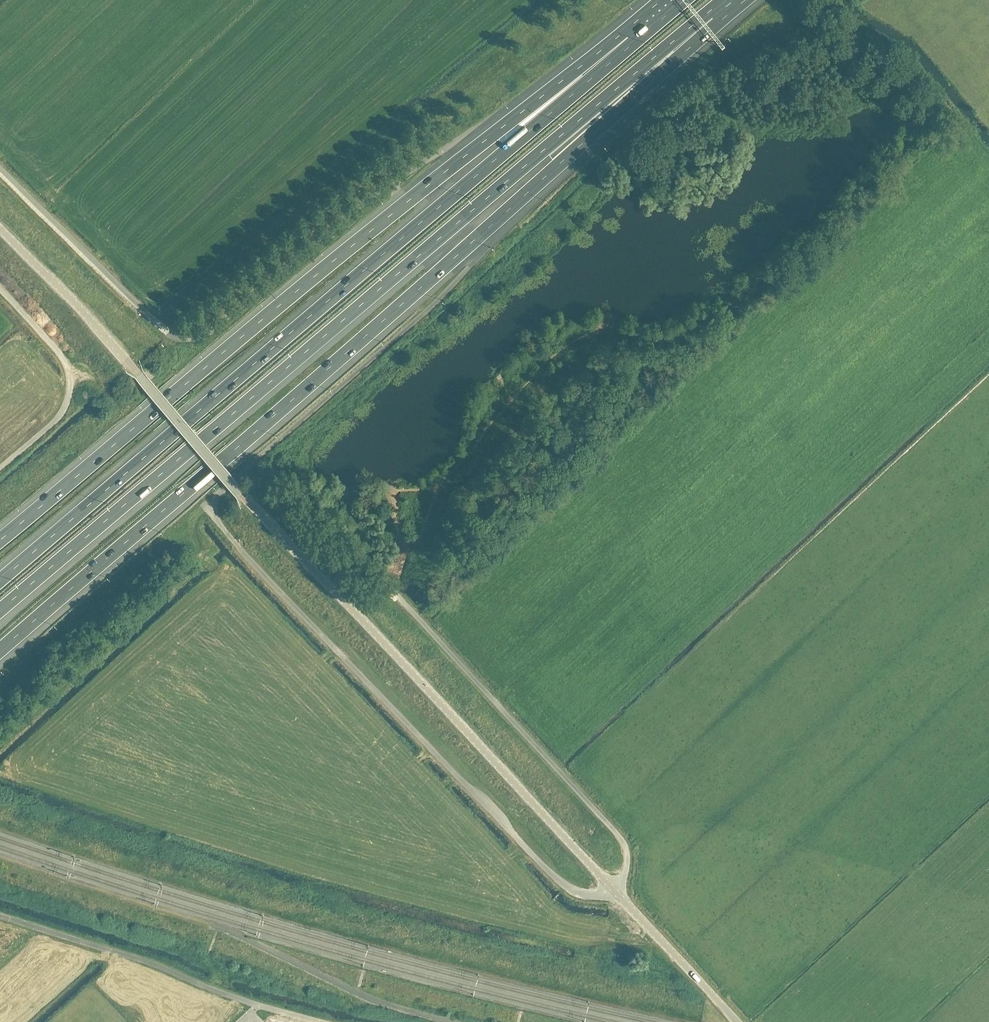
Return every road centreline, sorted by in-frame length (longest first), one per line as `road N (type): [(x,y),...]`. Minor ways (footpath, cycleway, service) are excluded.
road 1 (unclassified): [(737,1021),(0,227)]
road 2 (motorway): [(0,650),(507,210),(708,21)]
road 3 (motorway): [(0,610),(621,83),(708,21)]
road 4 (motorway): [(626,39),(597,74),(0,580)]
road 5 (motorway): [(626,39),(357,241),(0,538)]
road 6 (track): [(613,889),(627,862),(621,839),(389,586),(406,542)]

